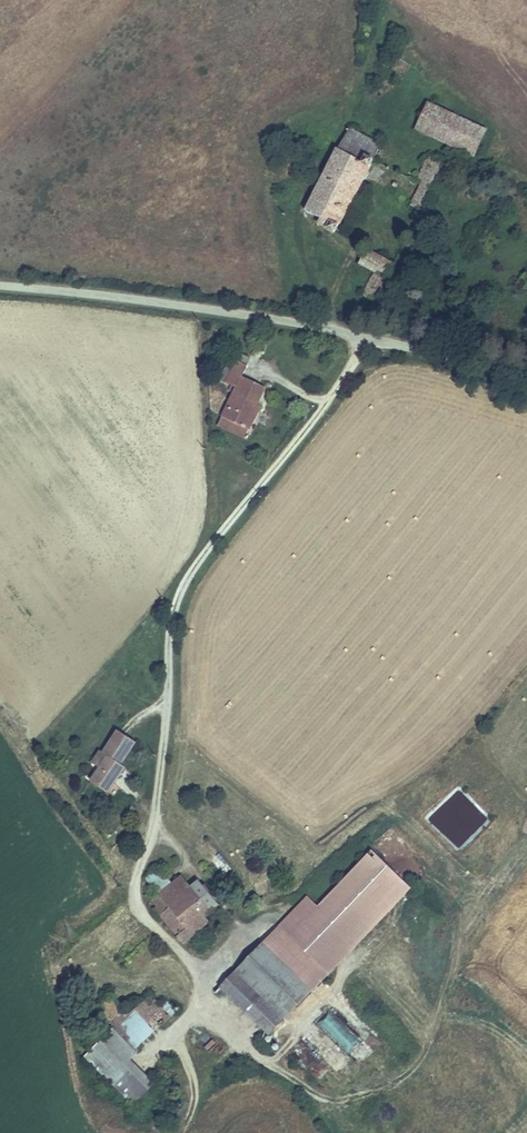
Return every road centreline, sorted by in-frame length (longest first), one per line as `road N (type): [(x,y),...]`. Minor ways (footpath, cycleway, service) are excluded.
road 1 (unclassified): [(526,374),(285,318),(0,284)]

